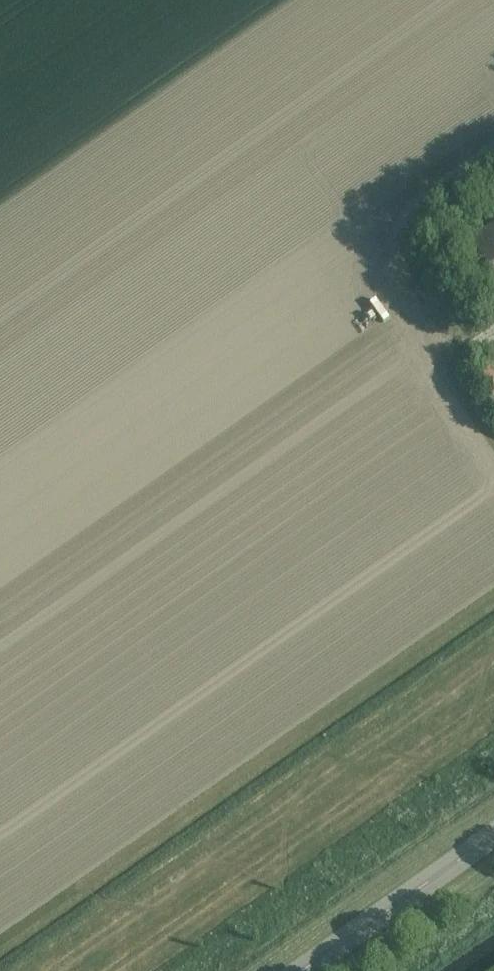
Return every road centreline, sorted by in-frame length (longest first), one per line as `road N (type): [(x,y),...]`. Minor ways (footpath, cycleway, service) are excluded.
road 1 (unclassified): [(288,970),(493,829)]

